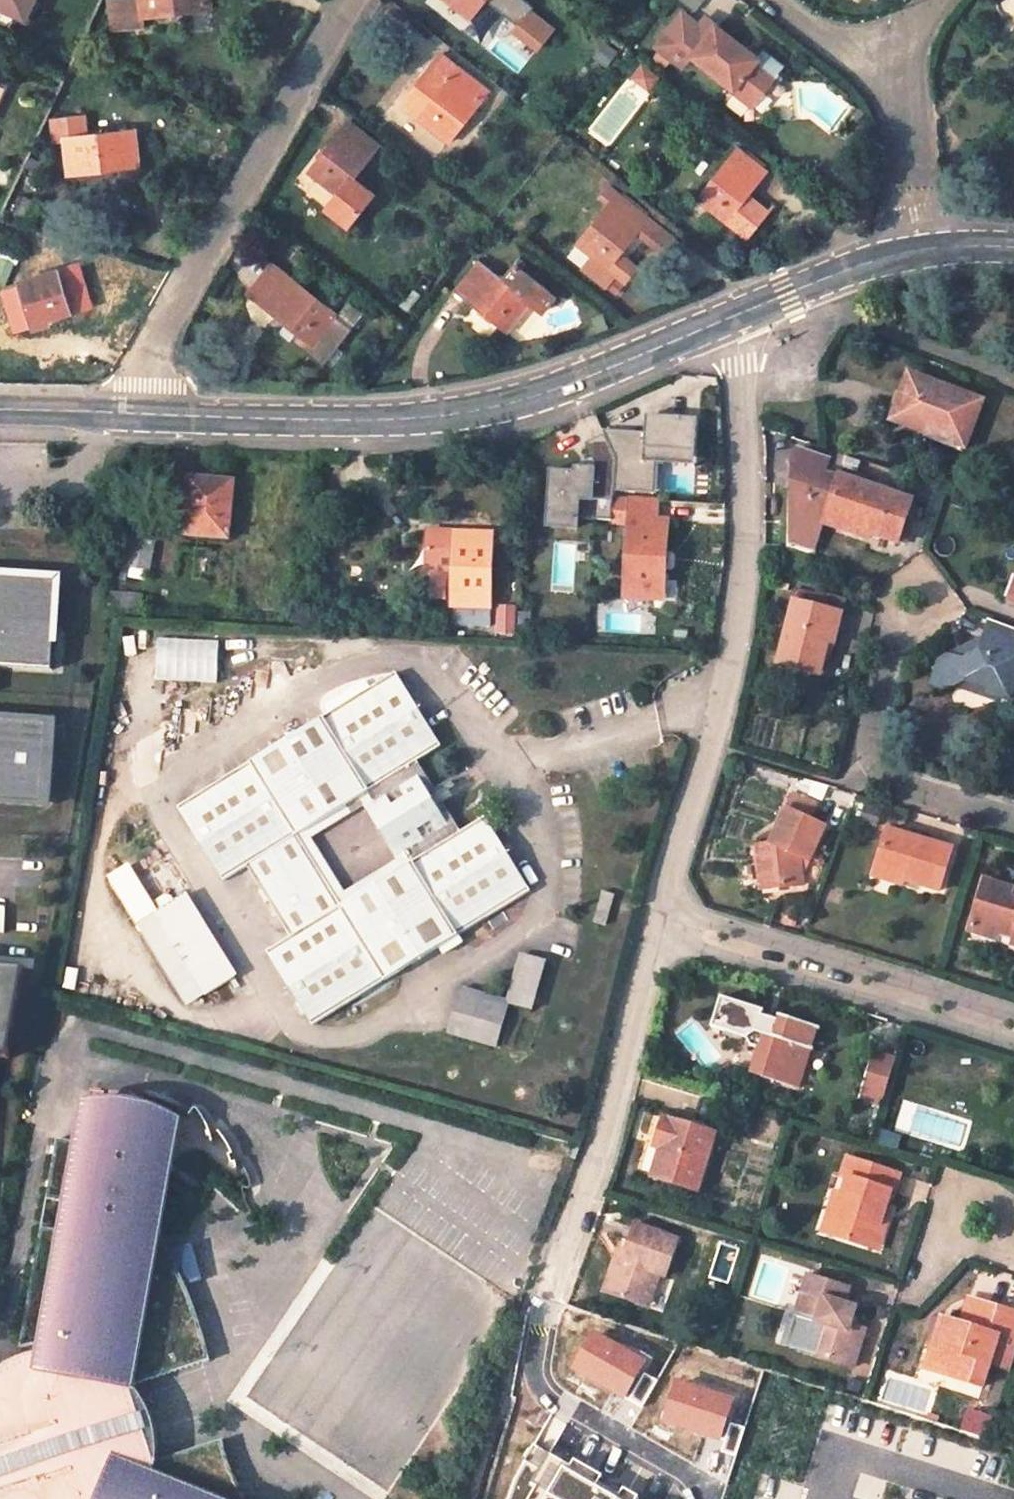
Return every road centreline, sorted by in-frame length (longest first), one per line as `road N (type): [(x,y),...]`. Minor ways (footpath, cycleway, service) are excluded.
road 1 (tertiary): [(740,312),(496,407),(367,420),(125,413)]
road 2 (residential): [(740,312),(742,580),(725,687),(657,911)]
road 3 (residential): [(125,413),(347,0)]
road 4 (residential): [(657,911),(1013,1026)]
road 5 (residential): [(657,911),(566,1270)]
road 6 (residential): [(1013,819),(881,775),(869,752),(912,603)]
road 7 (residential): [(902,59),(917,249)]
road 8 (tertiary): [(917,249),(740,312)]
road 9 (residential): [(902,59),(837,47),(777,0)]
road 10 (tertiary): [(125,413),(0,409)]

